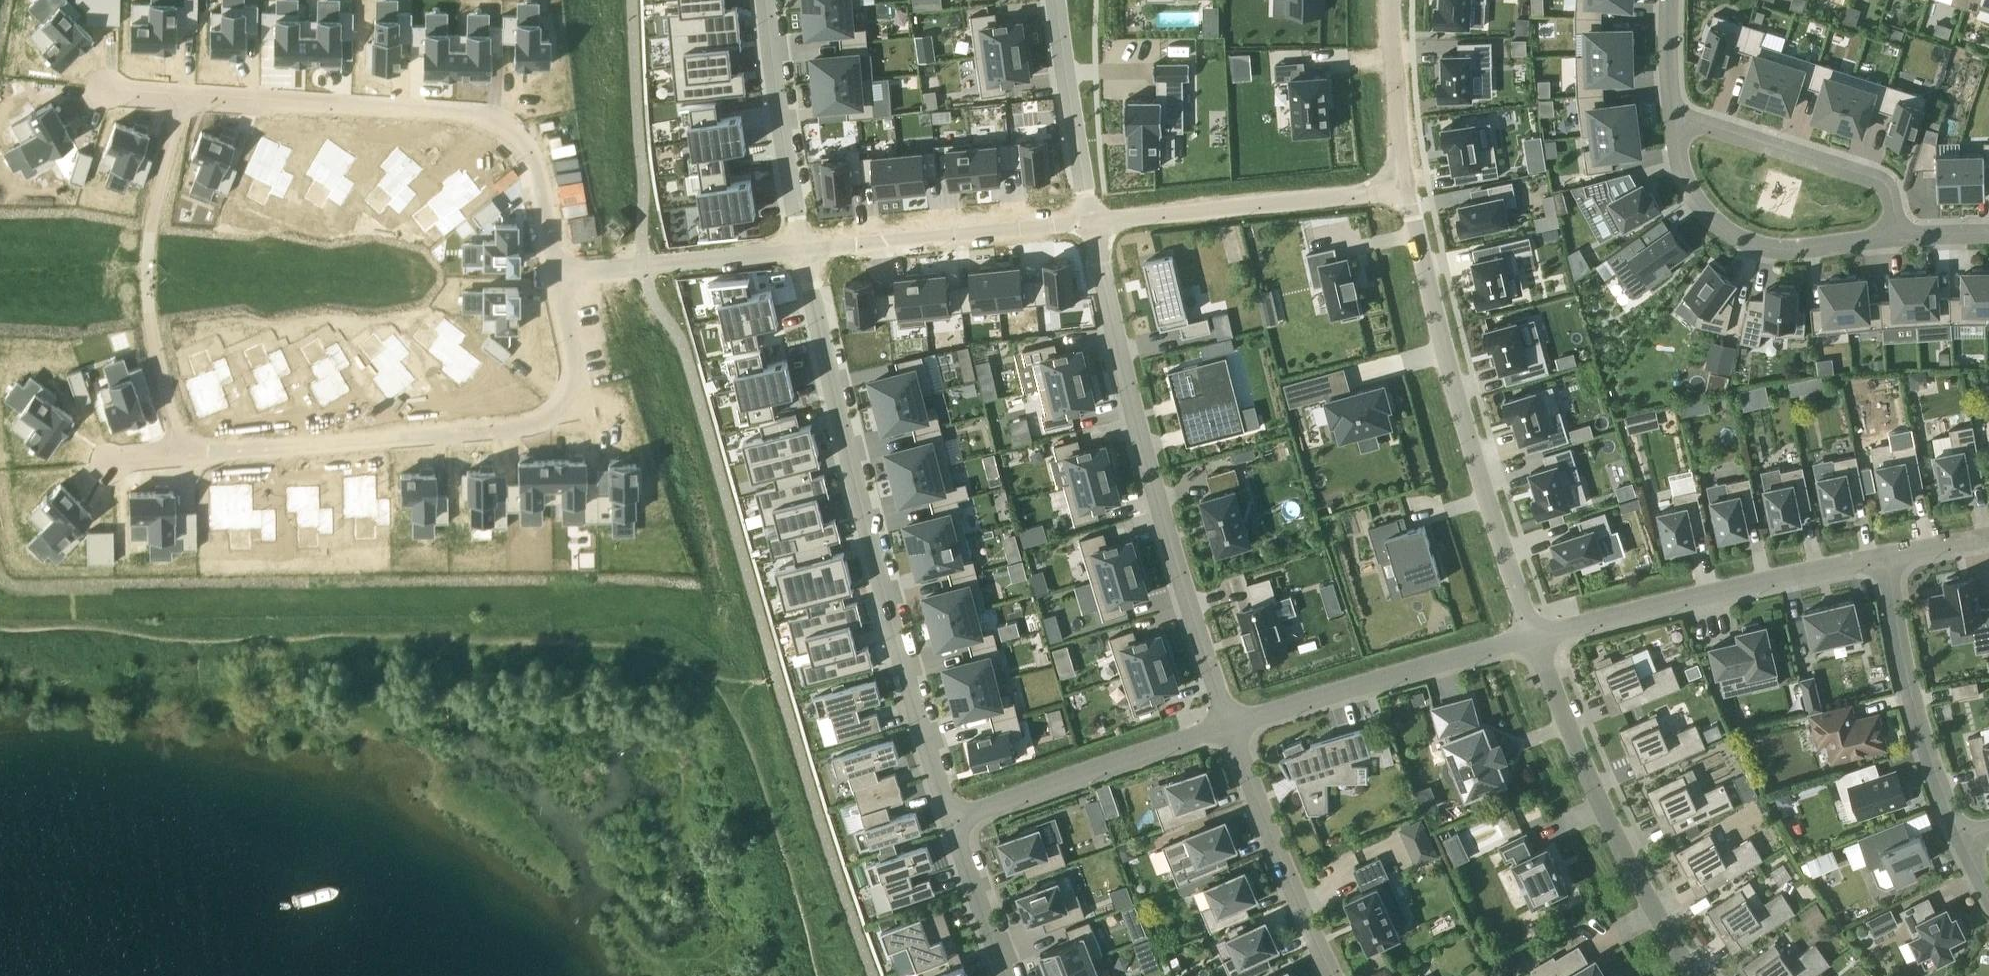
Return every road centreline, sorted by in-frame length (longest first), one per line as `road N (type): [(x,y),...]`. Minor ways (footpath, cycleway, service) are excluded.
road 1 (residential): [(950,821),(800,253)]
road 2 (residential): [(560,274),(575,373),(568,408),(542,426),(182,457)]
road 3 (residential): [(1095,223),(1160,503),(1232,724)]
road 4 (residential): [(186,96),(486,113),(519,129),(560,274)]
road 5 (residential): [(1409,191),(1480,466),(1536,634)]
road 6 (residential): [(1697,975),(1625,853),(1536,634)]
road 7 (residential): [(186,96),(151,232),(144,301),(182,457)]
road 8 (residential): [(1536,634),(1886,558)]
road 9 (residential): [(1232,724),(1536,634)]
road 10 (residential): [(1095,223),(1409,191)]
road 11 (residential): [(1675,116),(1681,171),(1696,203),(1720,226),(1761,245),(1793,247),(1901,236)]
road 12 (residential): [(950,821),(1232,724)]
road 13 (residential): [(800,253),(1095,223)]
road 14 (residential): [(1962,839),(1905,664),(1886,558)]
road 15 (residential): [(1675,116),(1870,178),(1888,193),(1901,236)]
road 16 (residential): [(1232,724),(1333,975)]
road 17 (residential): [(800,253),(768,0)]
road 18 (residential): [(560,274),(800,253)]
road 19 (residential): [(1054,0),(1059,64),(1095,223)]
road 20 (residential): [(1387,0),(1409,191)]
road 21 (residential): [(1009,975),(950,821)]

